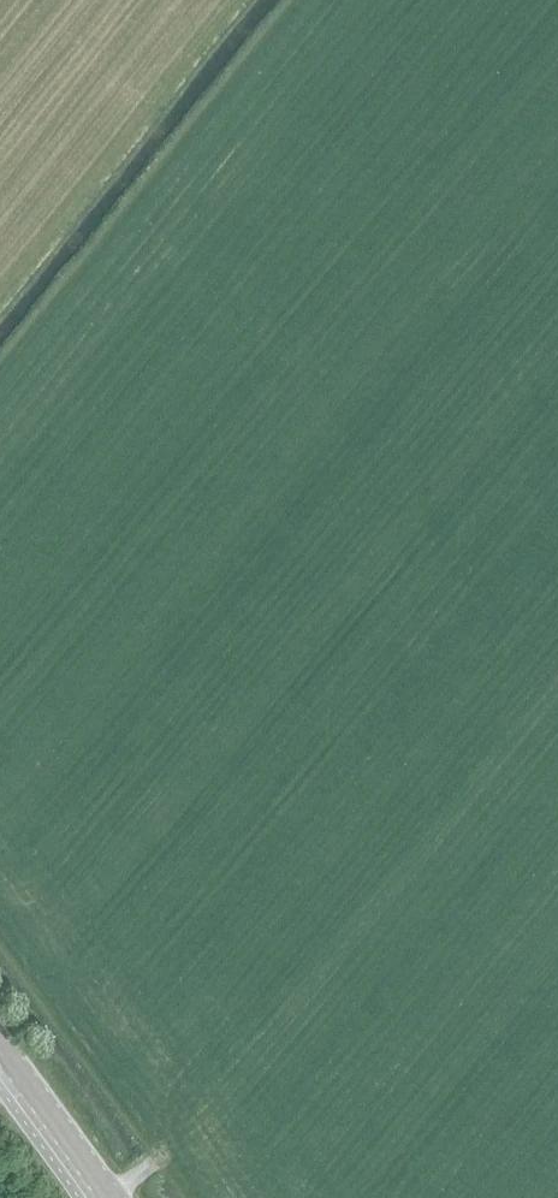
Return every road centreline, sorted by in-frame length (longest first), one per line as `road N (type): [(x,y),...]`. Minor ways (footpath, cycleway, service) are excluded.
road 1 (secondary): [(110,1197),(0,1050)]

